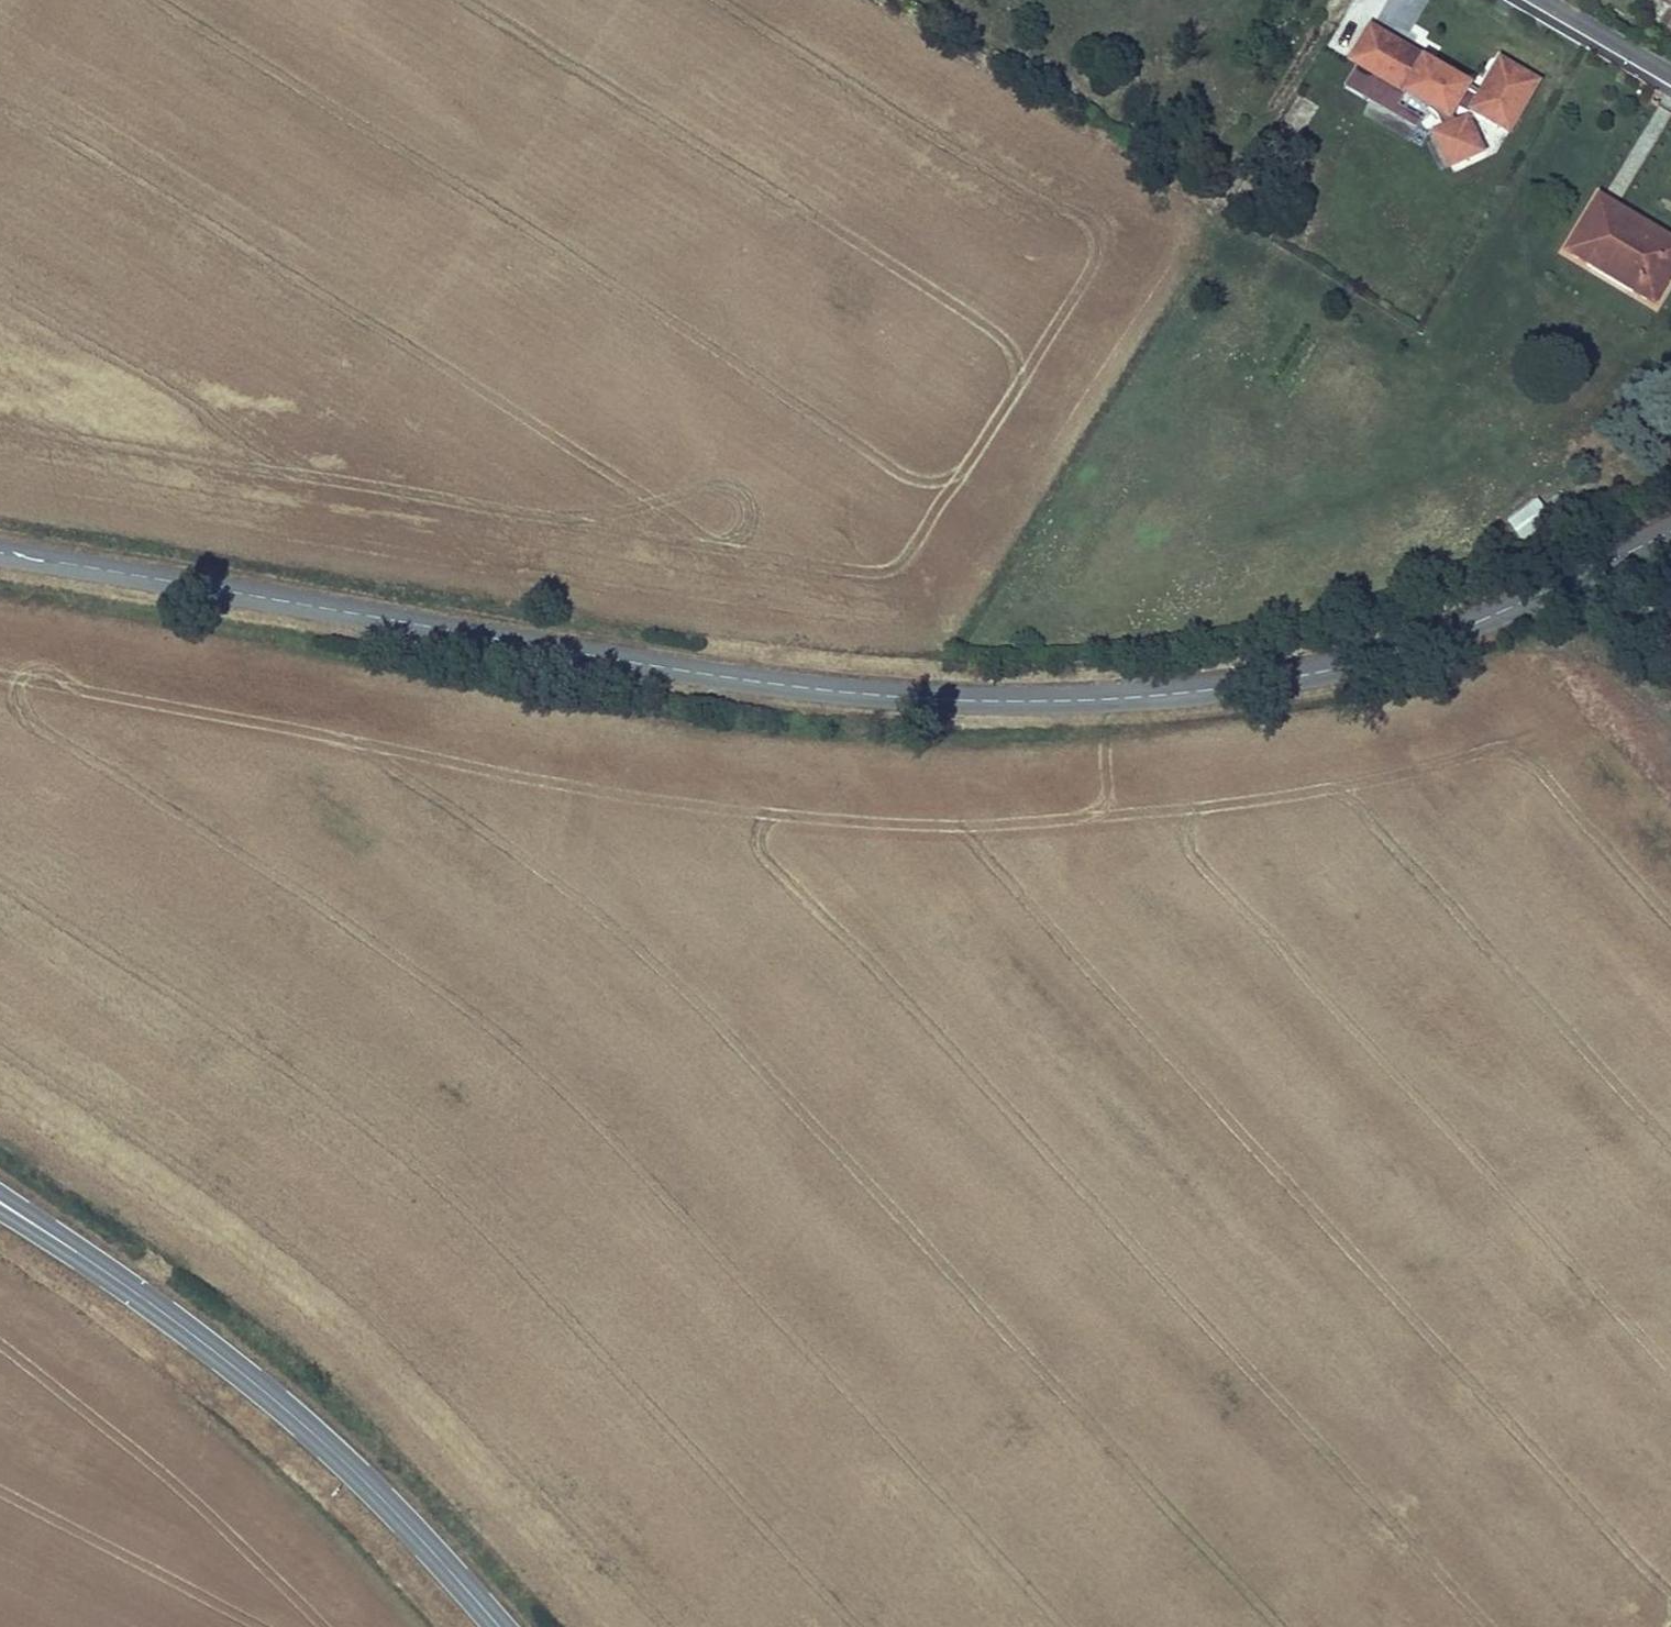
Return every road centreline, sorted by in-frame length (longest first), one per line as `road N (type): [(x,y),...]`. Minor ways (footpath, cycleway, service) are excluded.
road 1 (tertiary): [(0,553),(736,677),(1002,699),(1193,687),(1361,656),(1491,614),(1670,532)]
road 2 (tertiary): [(74,1252),(217,1352),(344,1458),(500,1626)]
road 3 (residential): [(1670,73),(1545,0)]

